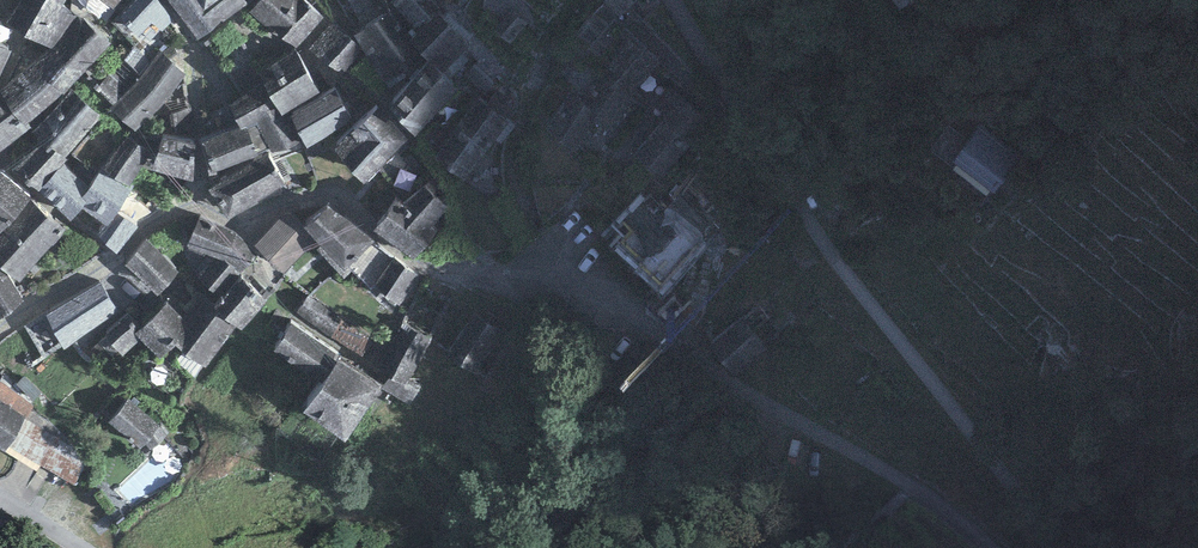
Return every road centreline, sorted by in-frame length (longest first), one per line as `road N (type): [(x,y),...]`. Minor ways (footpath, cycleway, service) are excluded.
road 1 (residential): [(0,326),(116,262),(158,214),(199,200),(228,225),(321,194),(416,266),(533,282)]

